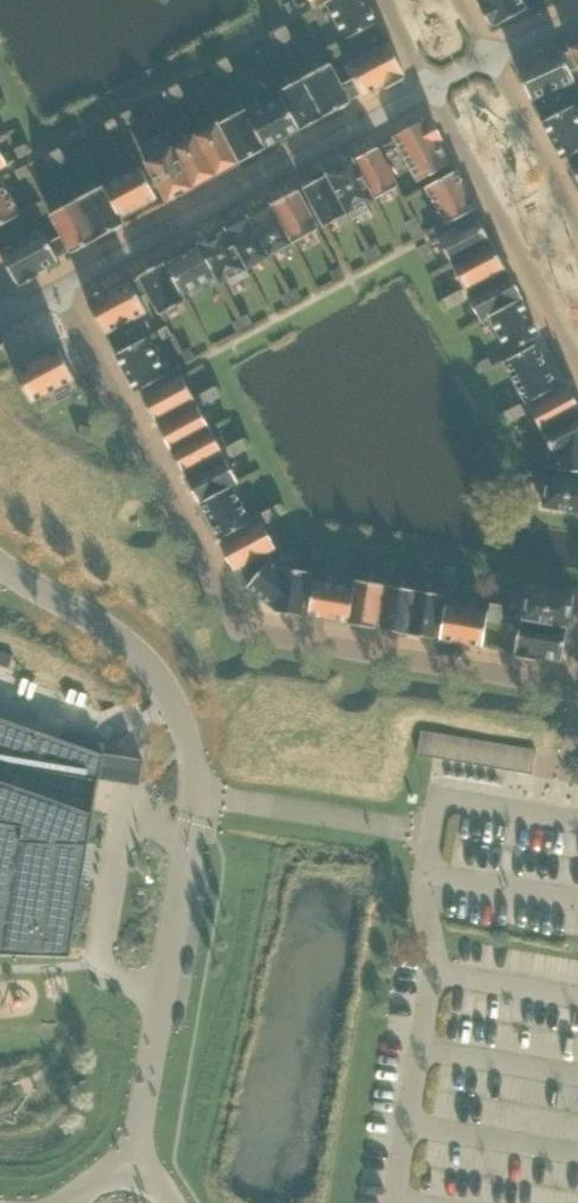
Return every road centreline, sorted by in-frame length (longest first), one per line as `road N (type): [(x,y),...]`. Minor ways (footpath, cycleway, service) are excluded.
road 1 (tertiary): [(173,1202),(157,1183),(129,1172),(99,1177),(71,1202)]

